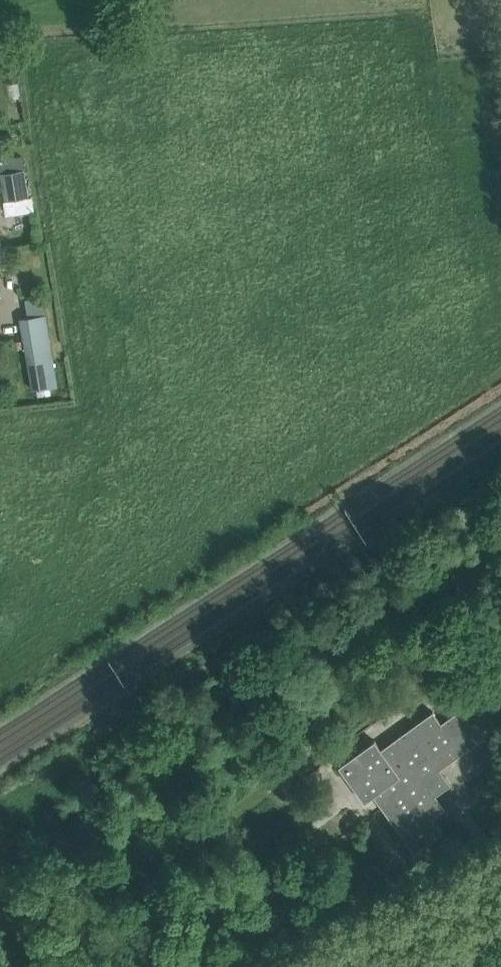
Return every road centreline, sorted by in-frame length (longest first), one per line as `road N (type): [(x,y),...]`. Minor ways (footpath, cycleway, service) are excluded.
road 1 (residential): [(330,966),(500,879)]

